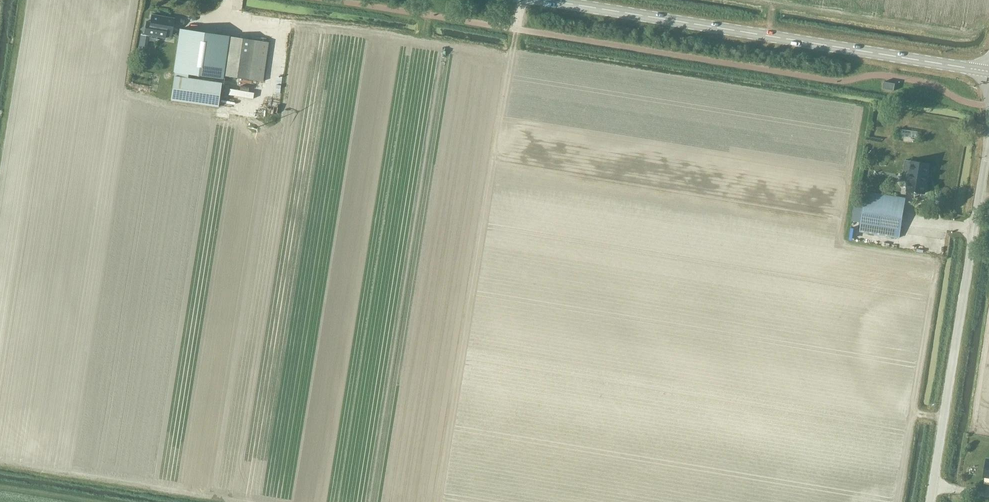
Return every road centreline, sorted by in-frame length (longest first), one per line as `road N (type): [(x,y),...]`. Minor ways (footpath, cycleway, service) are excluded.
road 1 (tertiary): [(988,72),(546,0)]
road 2 (unclassified): [(930,501),(988,136)]

